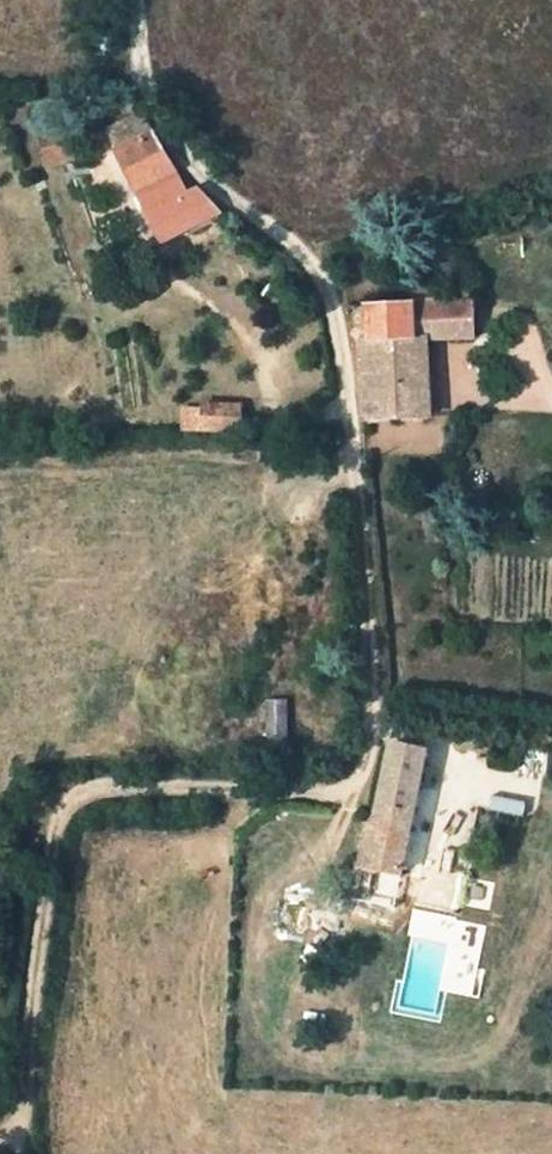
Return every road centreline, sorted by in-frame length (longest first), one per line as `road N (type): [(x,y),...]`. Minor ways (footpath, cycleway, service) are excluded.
road 1 (residential): [(346,790),(367,765),(378,710),(349,363),(325,276),(181,154),(140,77),(138,0)]
road 2 (track): [(0,1132),(18,1122),(34,1052),(55,828),(70,802),(103,788),(346,790)]

